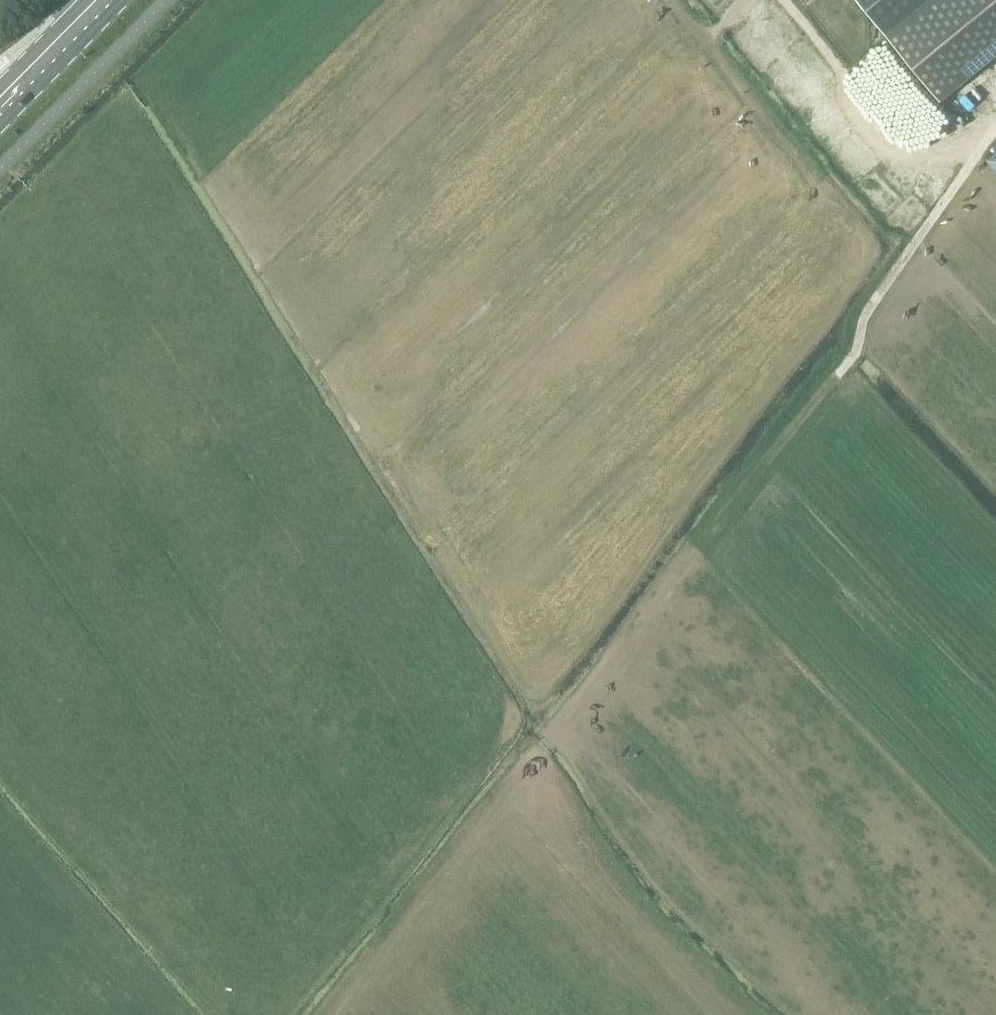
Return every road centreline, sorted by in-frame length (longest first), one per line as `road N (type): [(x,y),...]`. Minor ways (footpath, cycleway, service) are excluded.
road 1 (secondary): [(0,125),(123,0)]
road 2 (secondary): [(87,0),(0,89)]

